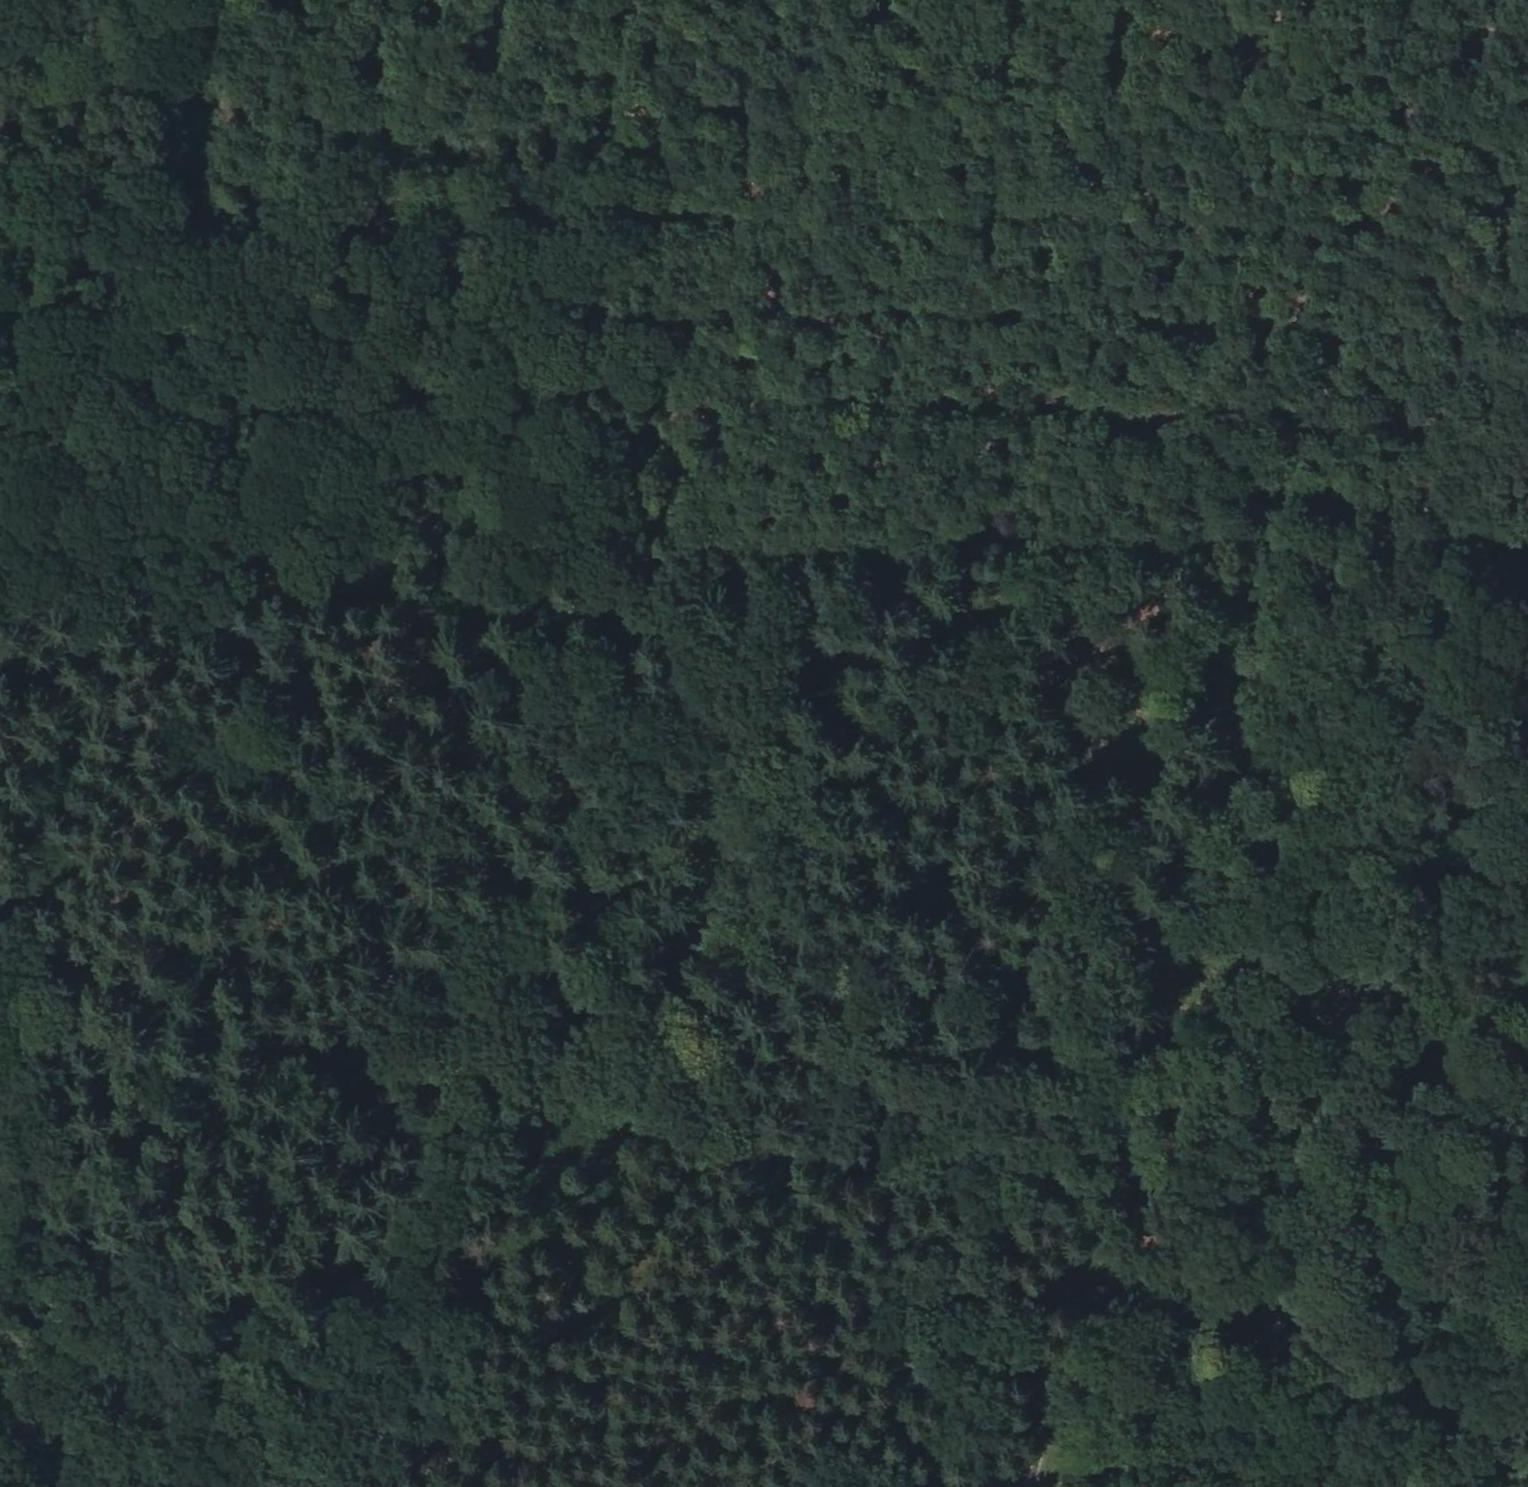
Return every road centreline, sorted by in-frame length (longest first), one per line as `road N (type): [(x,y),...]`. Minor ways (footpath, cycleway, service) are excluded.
road 1 (track): [(1409,0),(1036,1486)]

